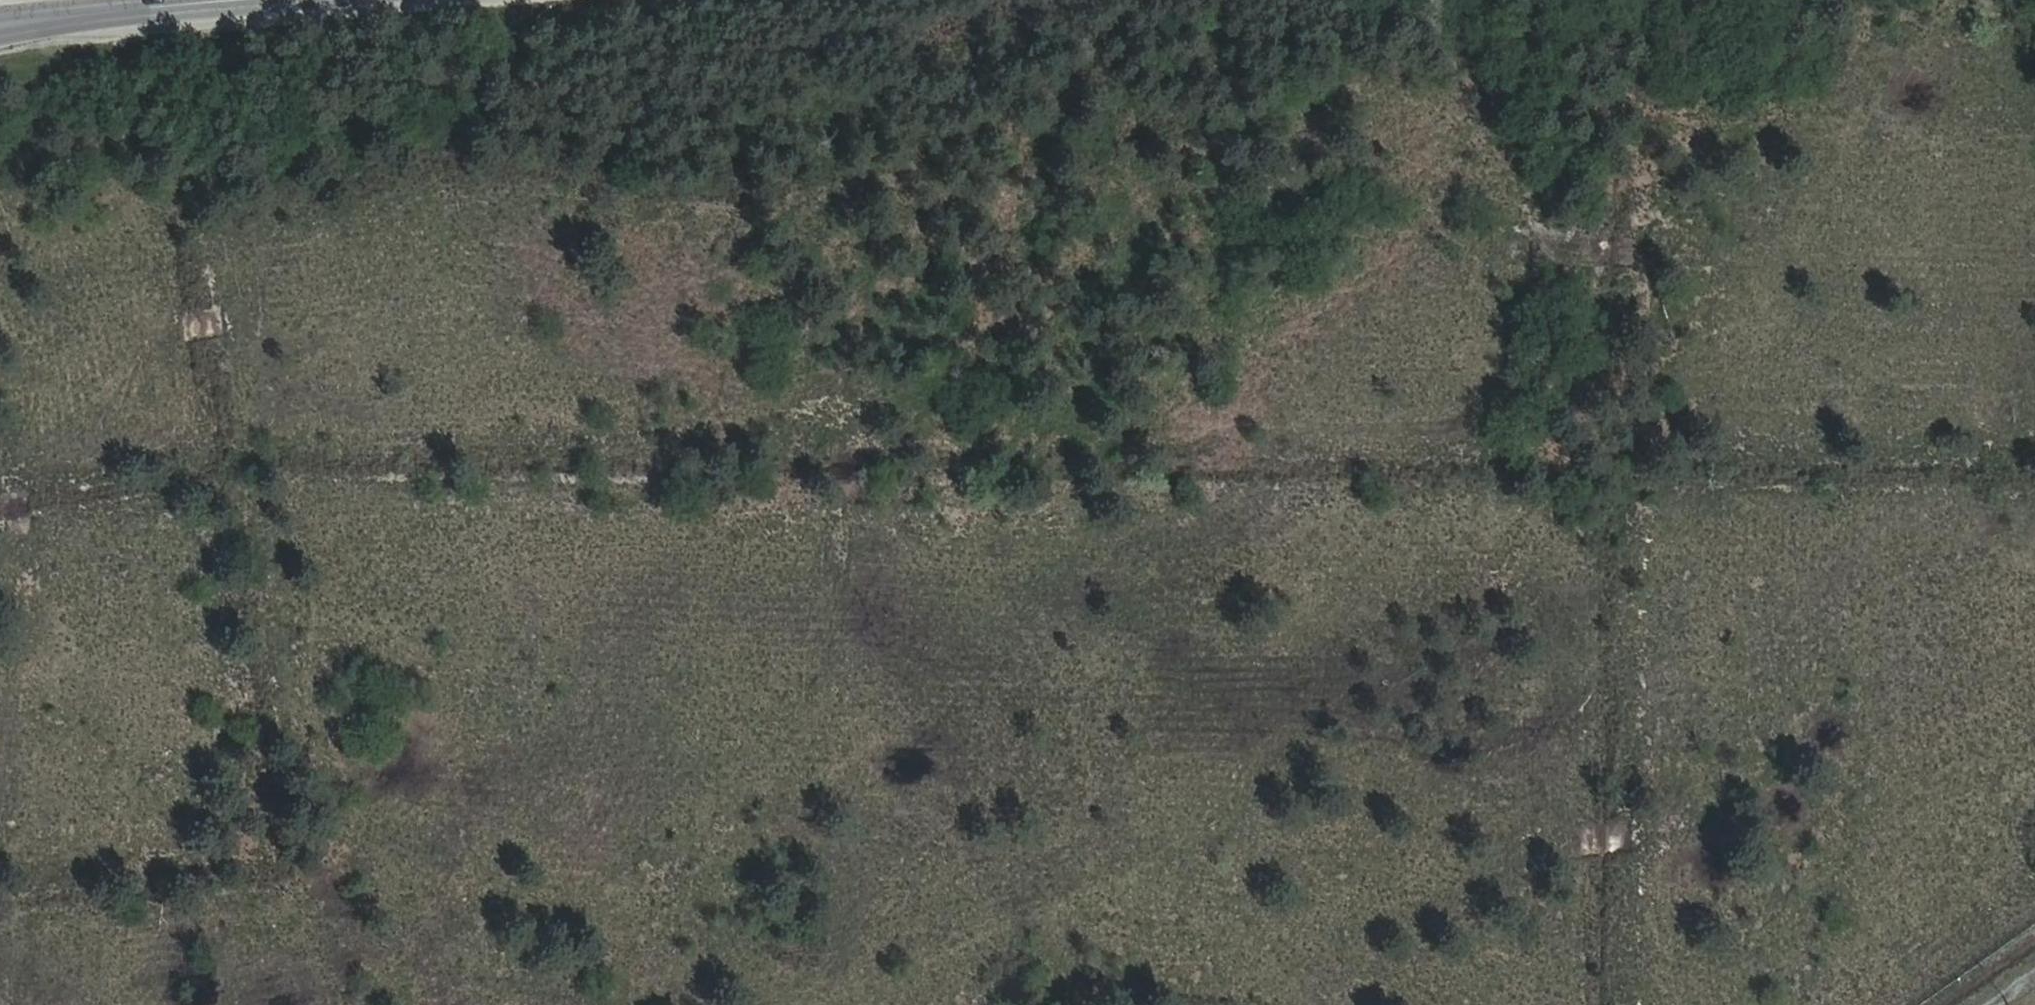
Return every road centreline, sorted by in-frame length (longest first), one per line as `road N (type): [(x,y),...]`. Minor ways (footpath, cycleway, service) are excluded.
road 1 (secondary): [(243,0),(0,27)]

